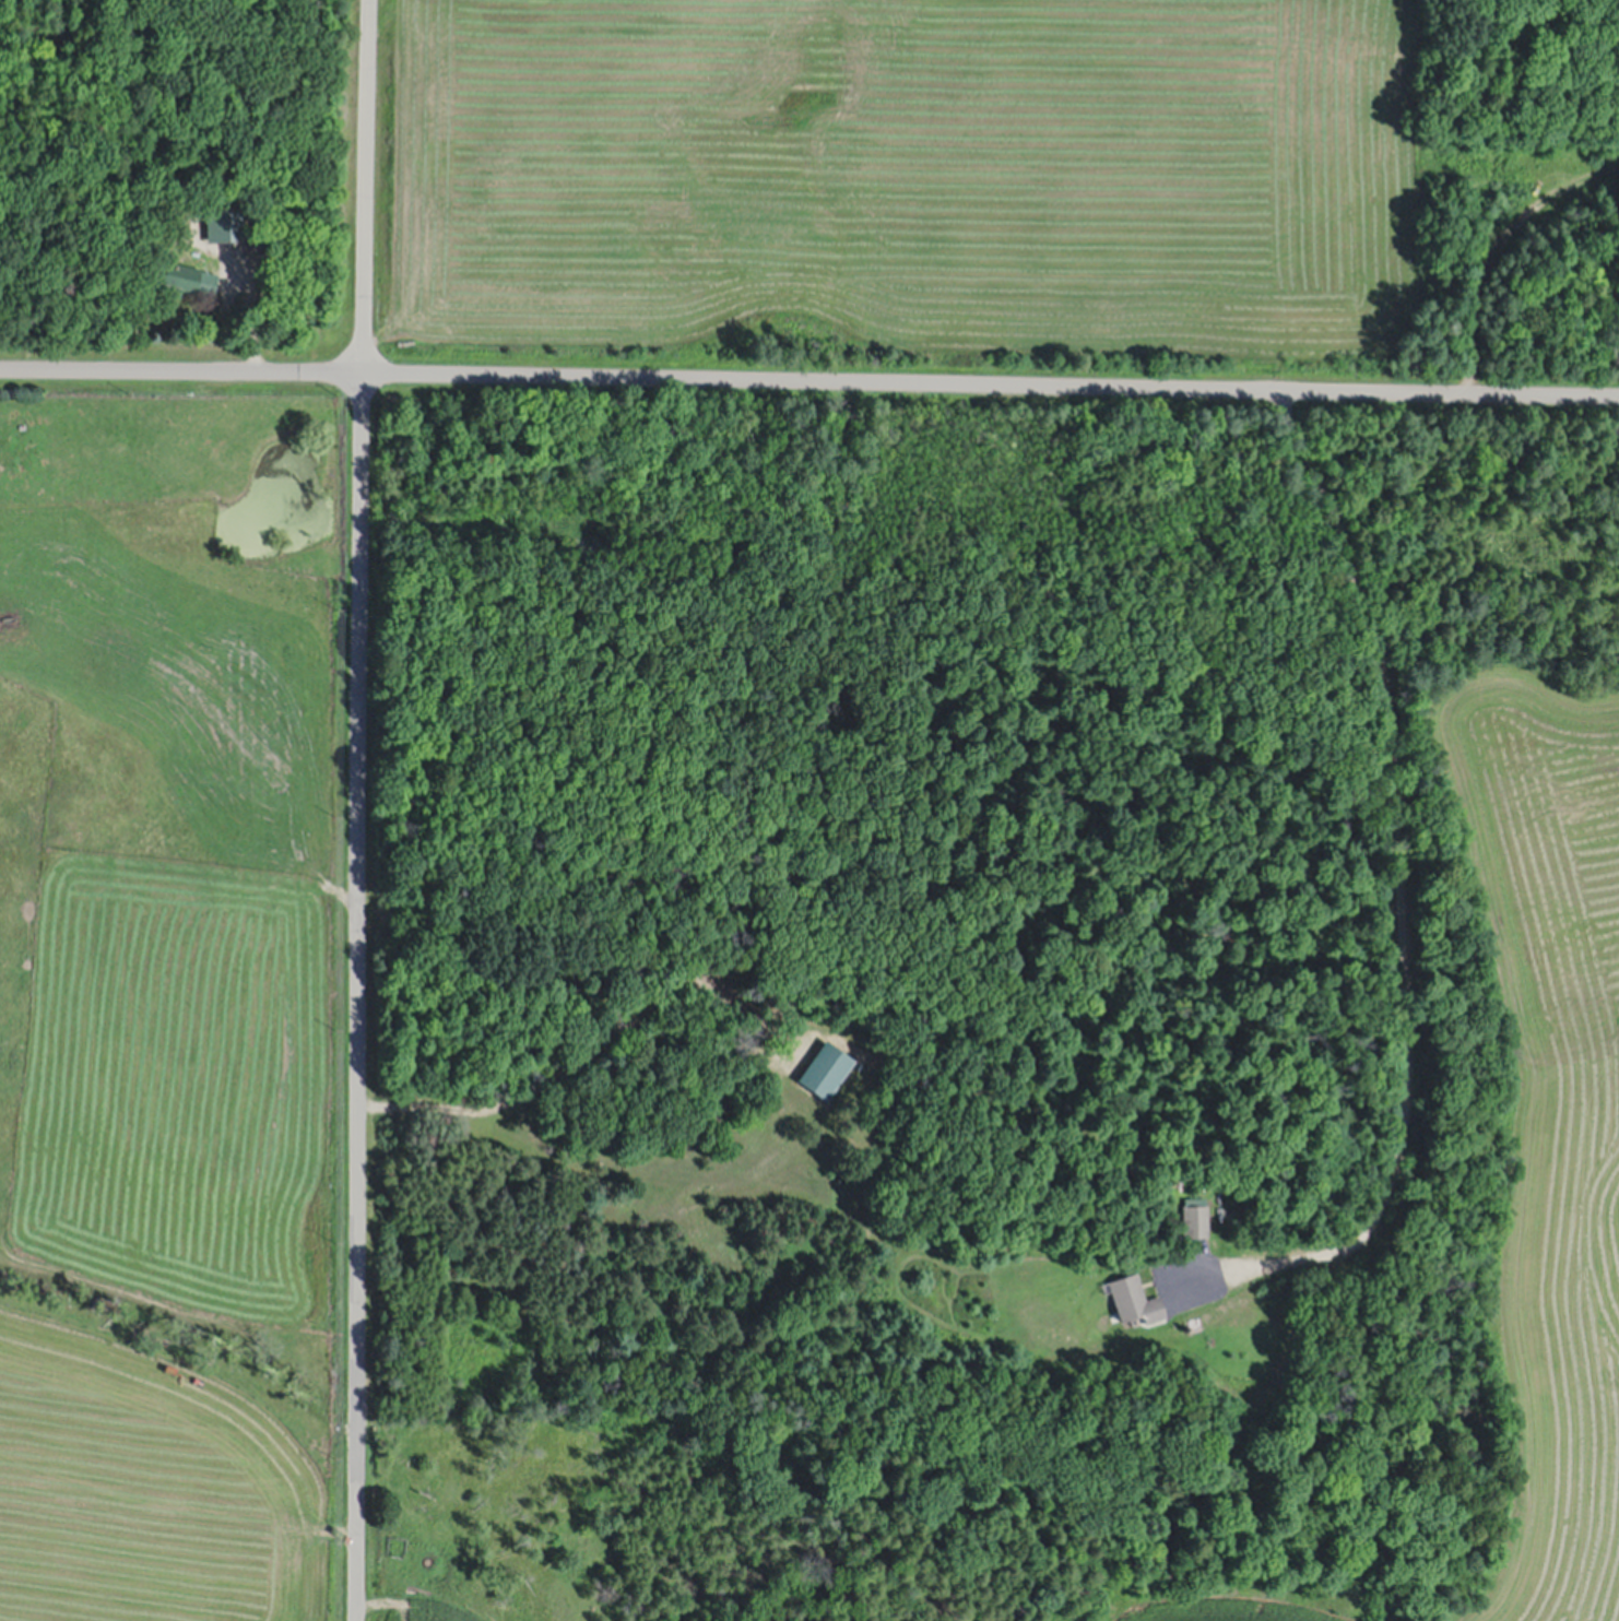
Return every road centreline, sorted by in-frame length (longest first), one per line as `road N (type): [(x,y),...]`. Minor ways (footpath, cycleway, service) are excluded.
road 1 (residential): [(355,1620),(371,0)]
road 2 (residential): [(1618,390),(0,368)]

